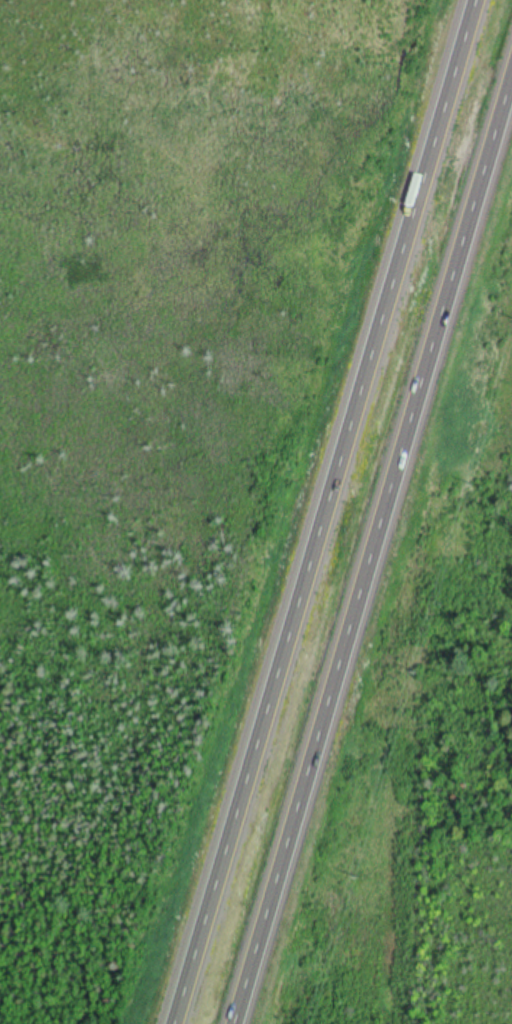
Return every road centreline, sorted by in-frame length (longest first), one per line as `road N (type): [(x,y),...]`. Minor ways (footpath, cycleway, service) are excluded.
road 1 (trunk): [(474,0),(171,1023)]
road 2 (trunk): [(236,1023),(511,80)]

